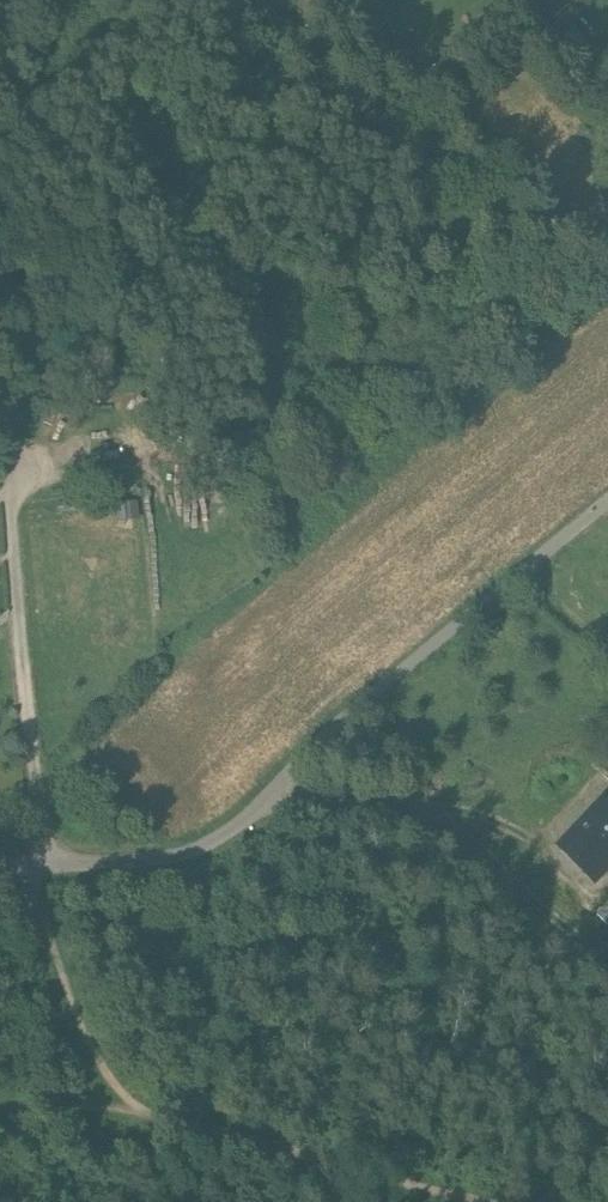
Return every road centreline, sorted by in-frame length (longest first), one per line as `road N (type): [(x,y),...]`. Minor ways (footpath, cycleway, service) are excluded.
road 1 (track): [(39,869),(31,887),(45,928),(92,1051),(128,1106),(535,1201)]
road 2 (track): [(607,504),(290,767),(250,815)]
road 3 (unclassified): [(250,815),(167,859),(39,869),(0,864)]
road 4 (track): [(607,978),(457,833)]
road 5 (track): [(0,1102),(128,1106)]

